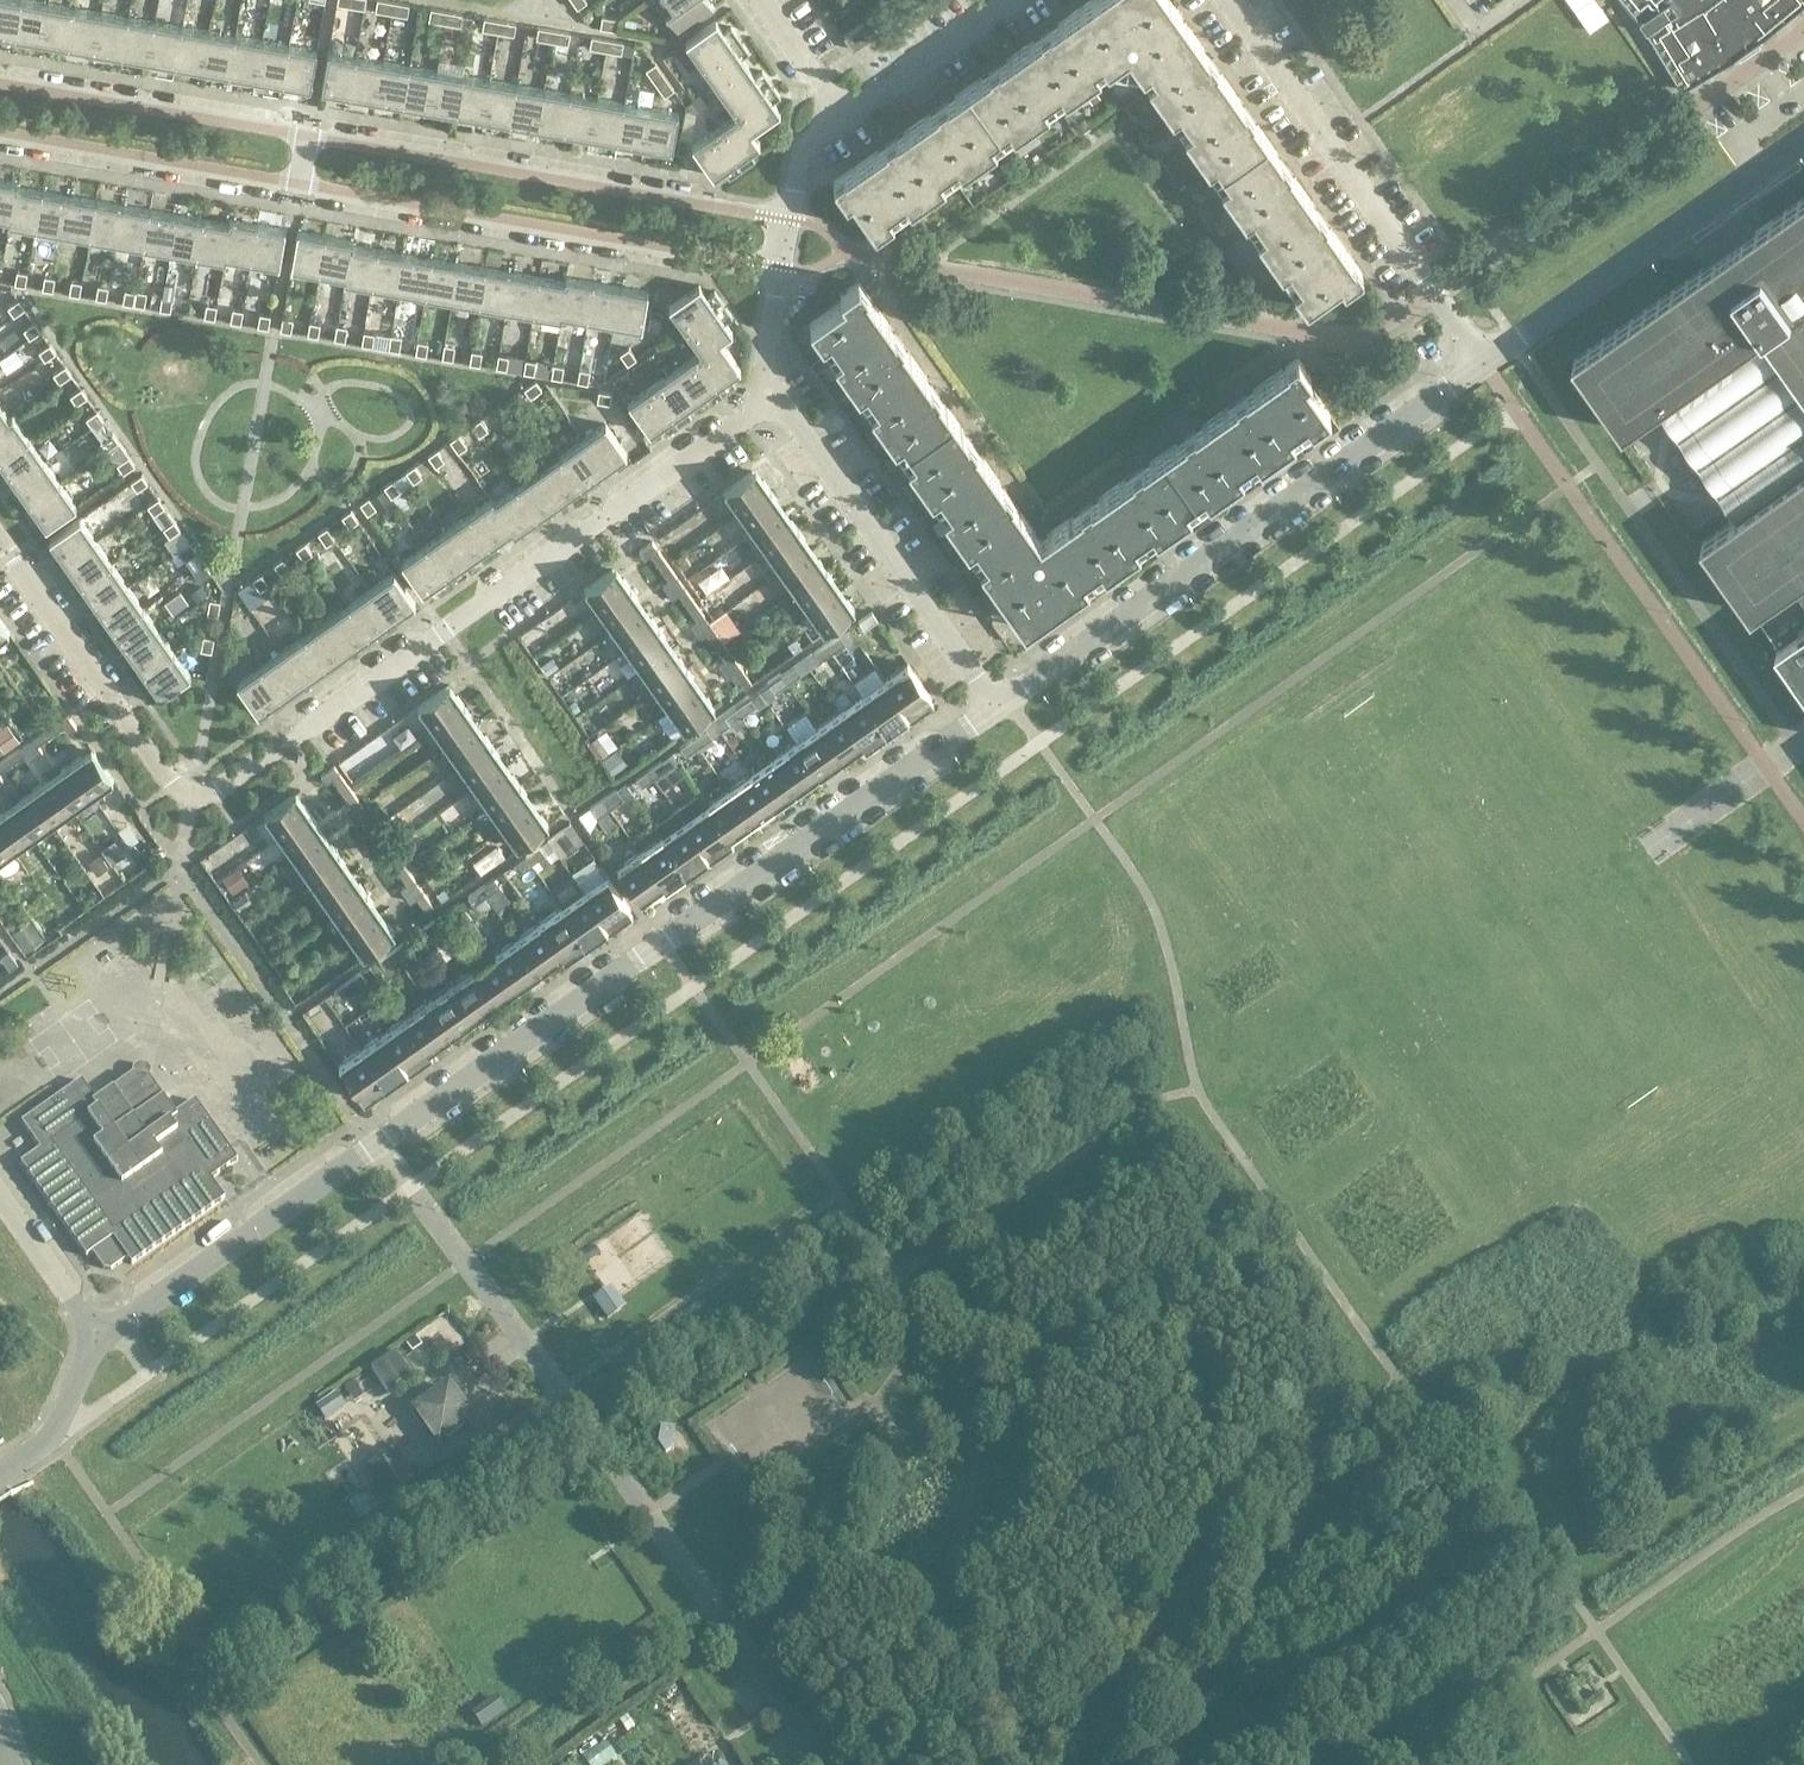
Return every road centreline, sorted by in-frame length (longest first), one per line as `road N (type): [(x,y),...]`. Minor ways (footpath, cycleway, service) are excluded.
road 1 (residential): [(101,1329),(377,1145),(1005,703)]
road 2 (residential): [(774,394),(193,800),(0,532)]
road 3 (residential): [(1005,703),(1487,362)]
road 4 (residential): [(298,182),(746,260),(792,237)]
road 5 (residential): [(792,237),(754,211),(306,135)]
road 6 (residential): [(1487,362),(1322,148),(1223,0)]
road 7 (unclassified): [(1487,362),(1803,135)]
road 8 (residential): [(1005,703),(774,394)]
road 9 (residential): [(306,135),(0,82)]
road 10 (residential): [(0,131),(298,182)]
road 11 (residential): [(842,110),(1012,0)]
road 12 (residential): [(0,1472),(77,1422),(101,1329)]
road 13 (residential): [(101,1329),(0,1184)]
road 14 (residential): [(792,237),(774,394)]
road 15 (residential): [(792,237),(807,132),(842,110)]
road 16 (residential): [(842,110),(767,0)]

